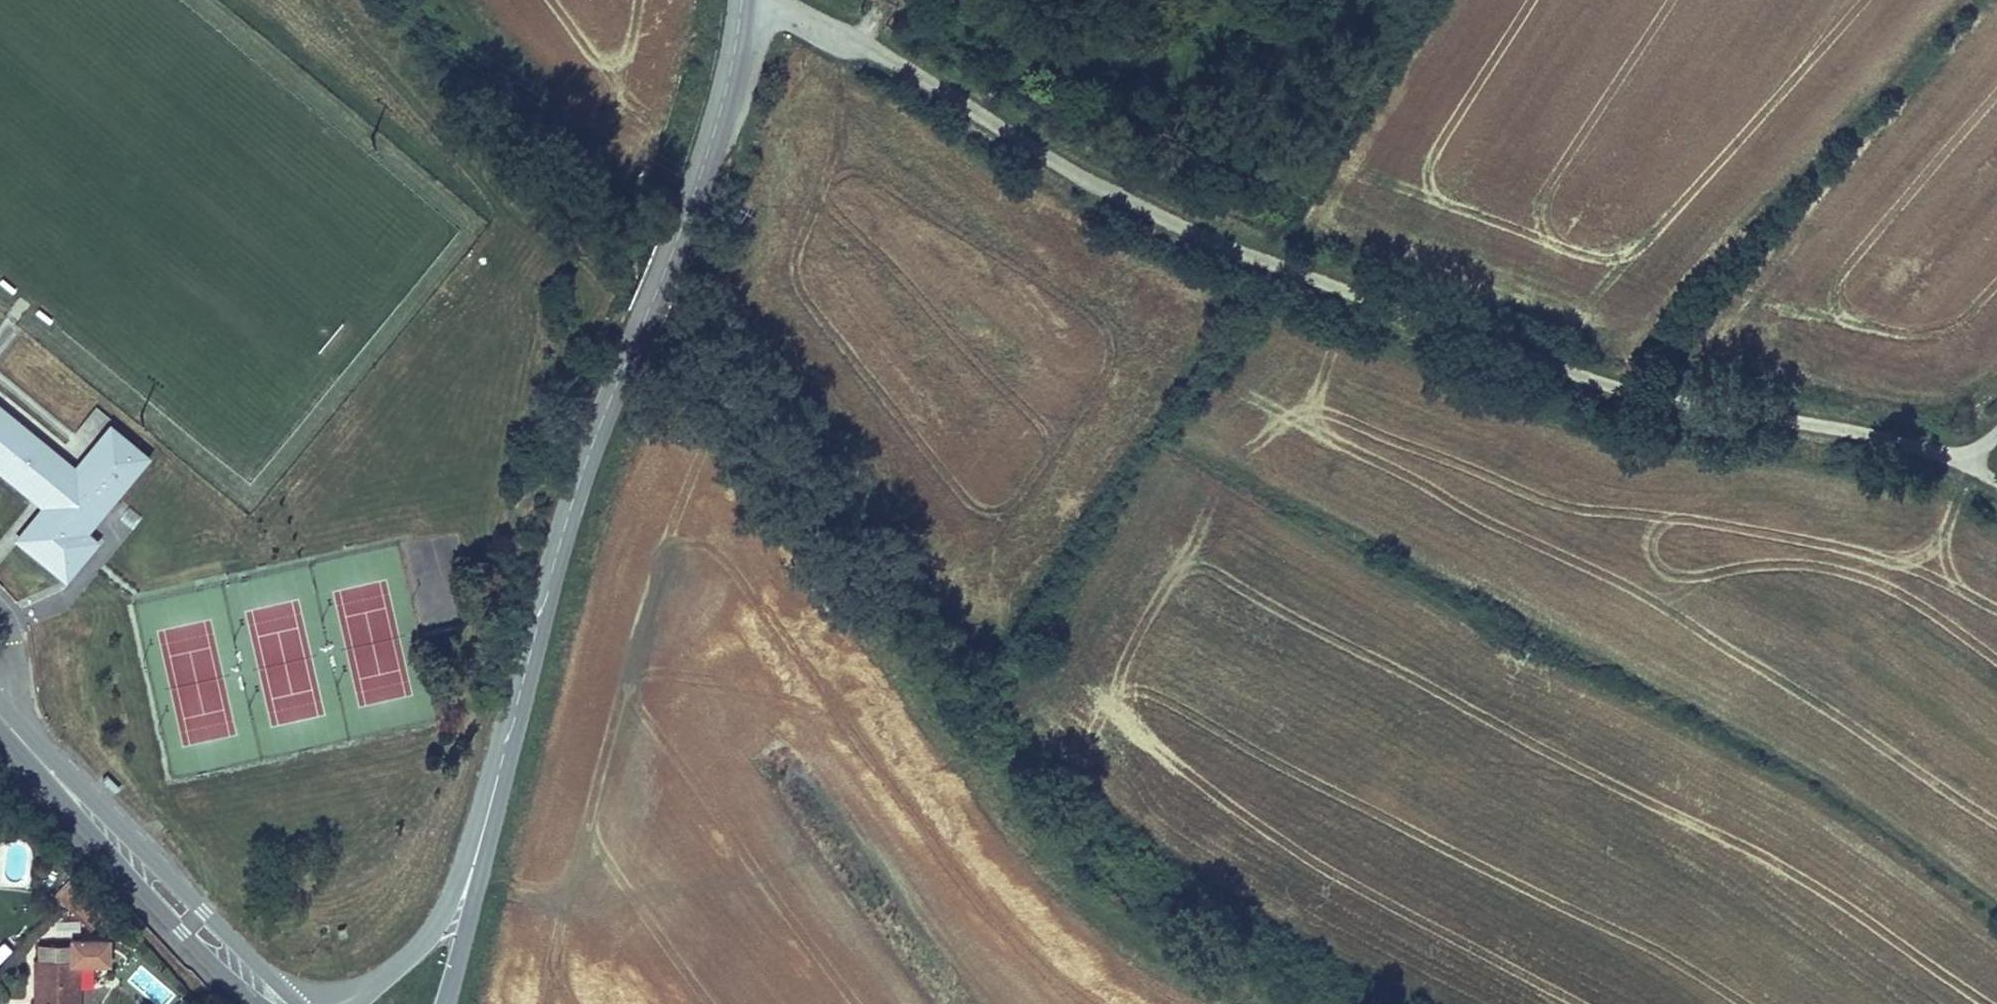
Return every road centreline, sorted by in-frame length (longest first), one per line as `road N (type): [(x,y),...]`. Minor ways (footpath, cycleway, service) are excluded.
road 1 (unclassified): [(1983,458),(1621,392),(1266,263),(773,0)]
road 2 (tertiary): [(741,0),(699,179),(571,504),(474,860)]
road 3 (tertiary): [(275,1003),(0,717)]
road 4 (tertiary): [(474,860),(425,940),(341,1003)]
road 5 (tertiary): [(445,1003),(474,860)]

